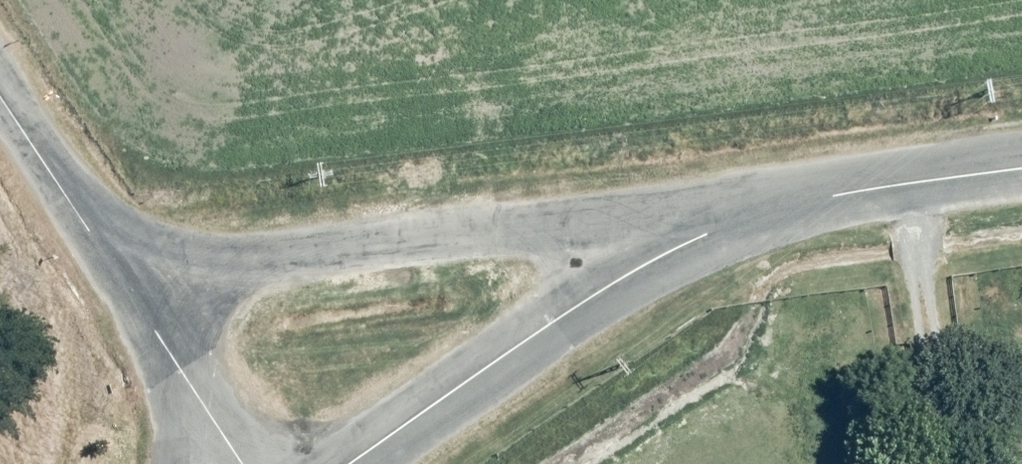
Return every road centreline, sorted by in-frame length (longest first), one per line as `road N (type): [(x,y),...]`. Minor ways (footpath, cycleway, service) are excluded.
road 1 (unclassified): [(728,222),(541,231),(113,274)]
road 2 (unclassified): [(349,463),(584,294),(728,222)]
road 3 (unclassified): [(728,222),(880,187),(1021,169)]
road 4 (unclassified): [(241,463),(113,274)]
road 5 (unclassified): [(113,274),(0,101)]

